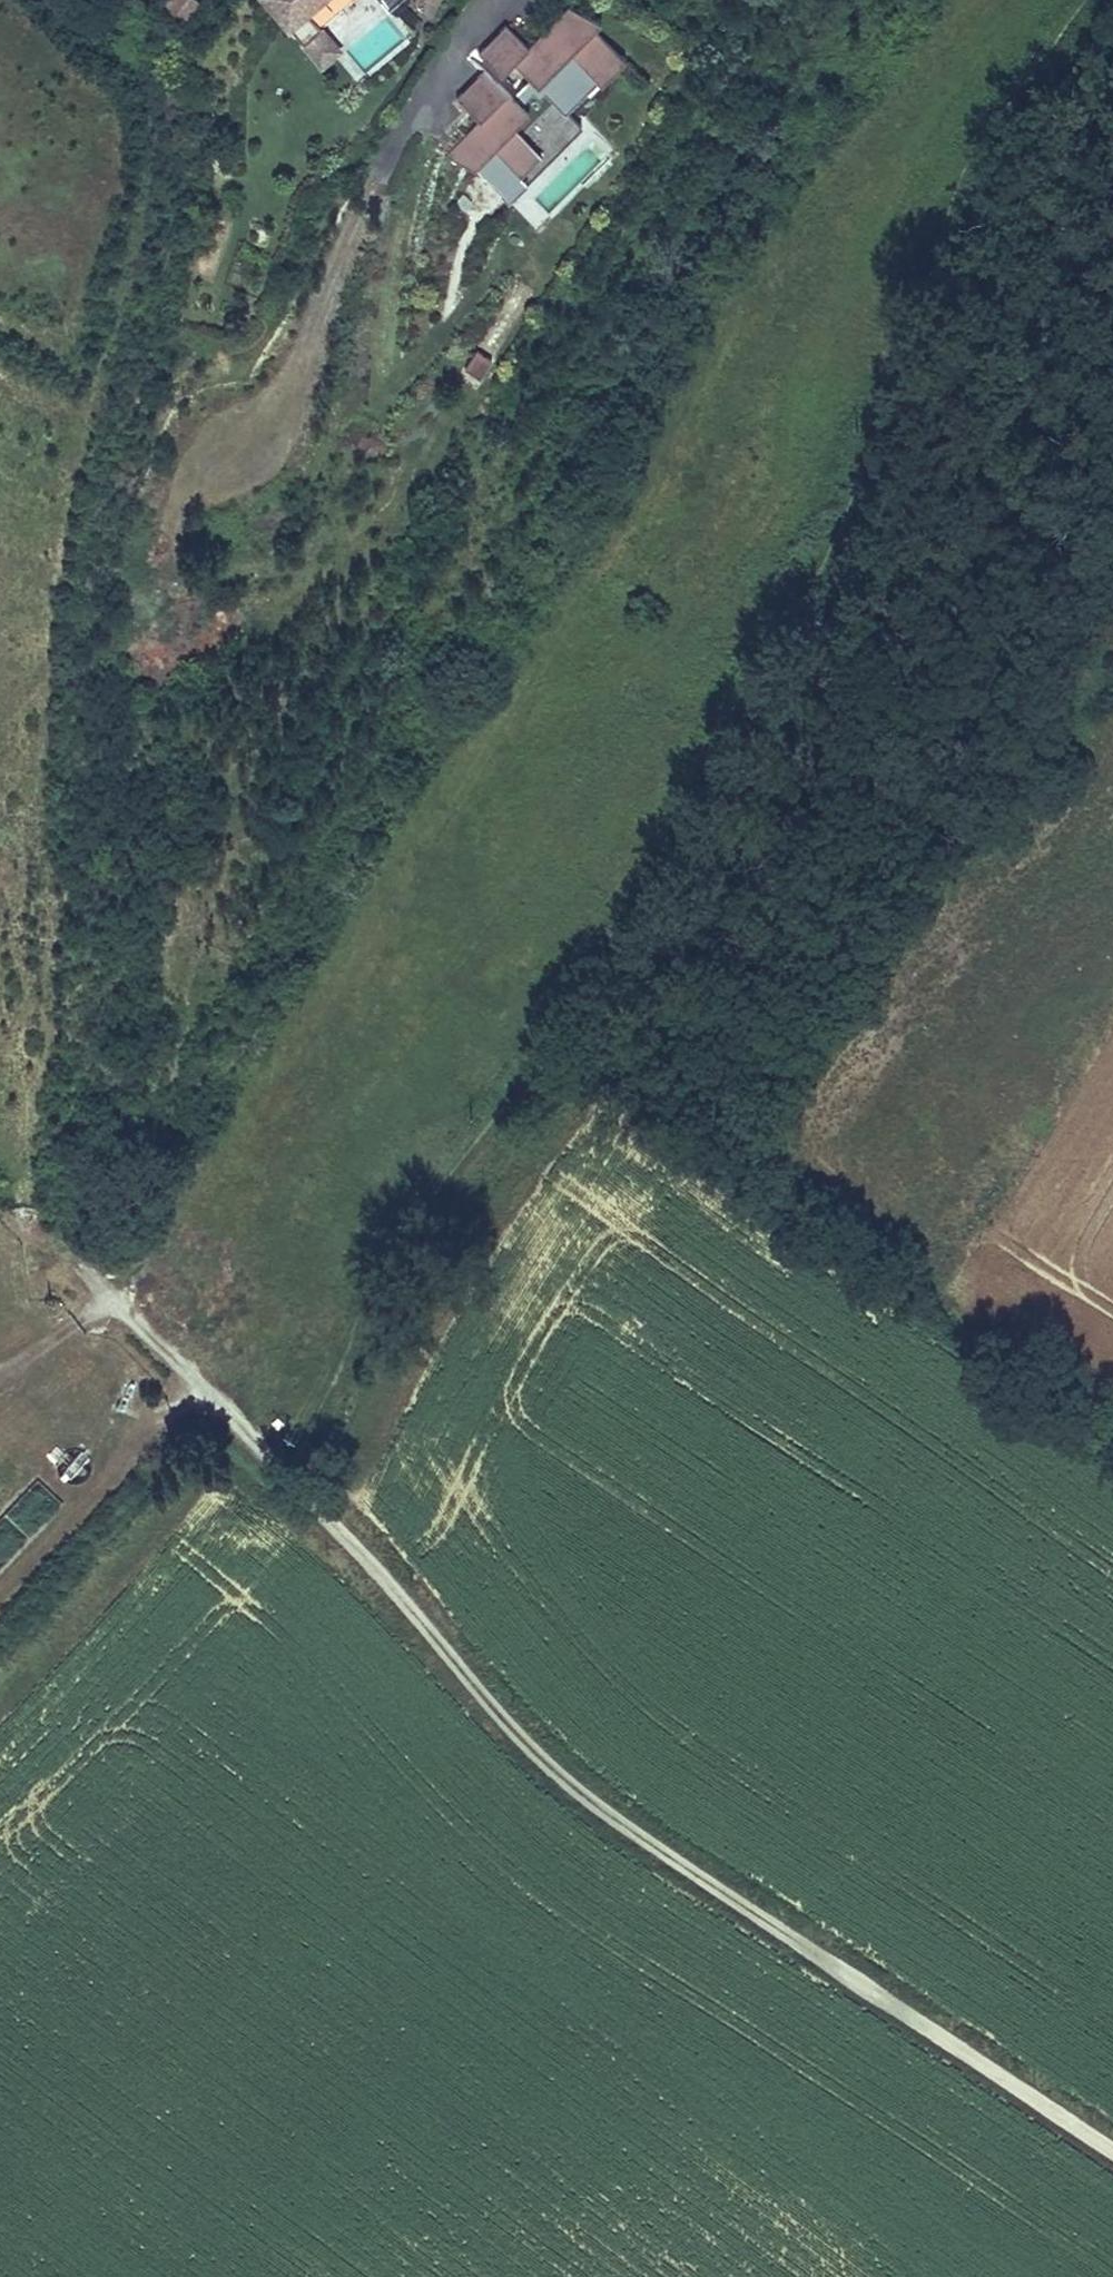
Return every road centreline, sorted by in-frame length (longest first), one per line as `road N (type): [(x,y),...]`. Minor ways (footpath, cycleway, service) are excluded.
road 1 (track): [(428,93),(430,129),(390,319),(393,367),(413,372),(499,272),(526,264),(540,294),(474,427)]
road 2 (track): [(474,427),(500,452),(539,423),(759,0)]

